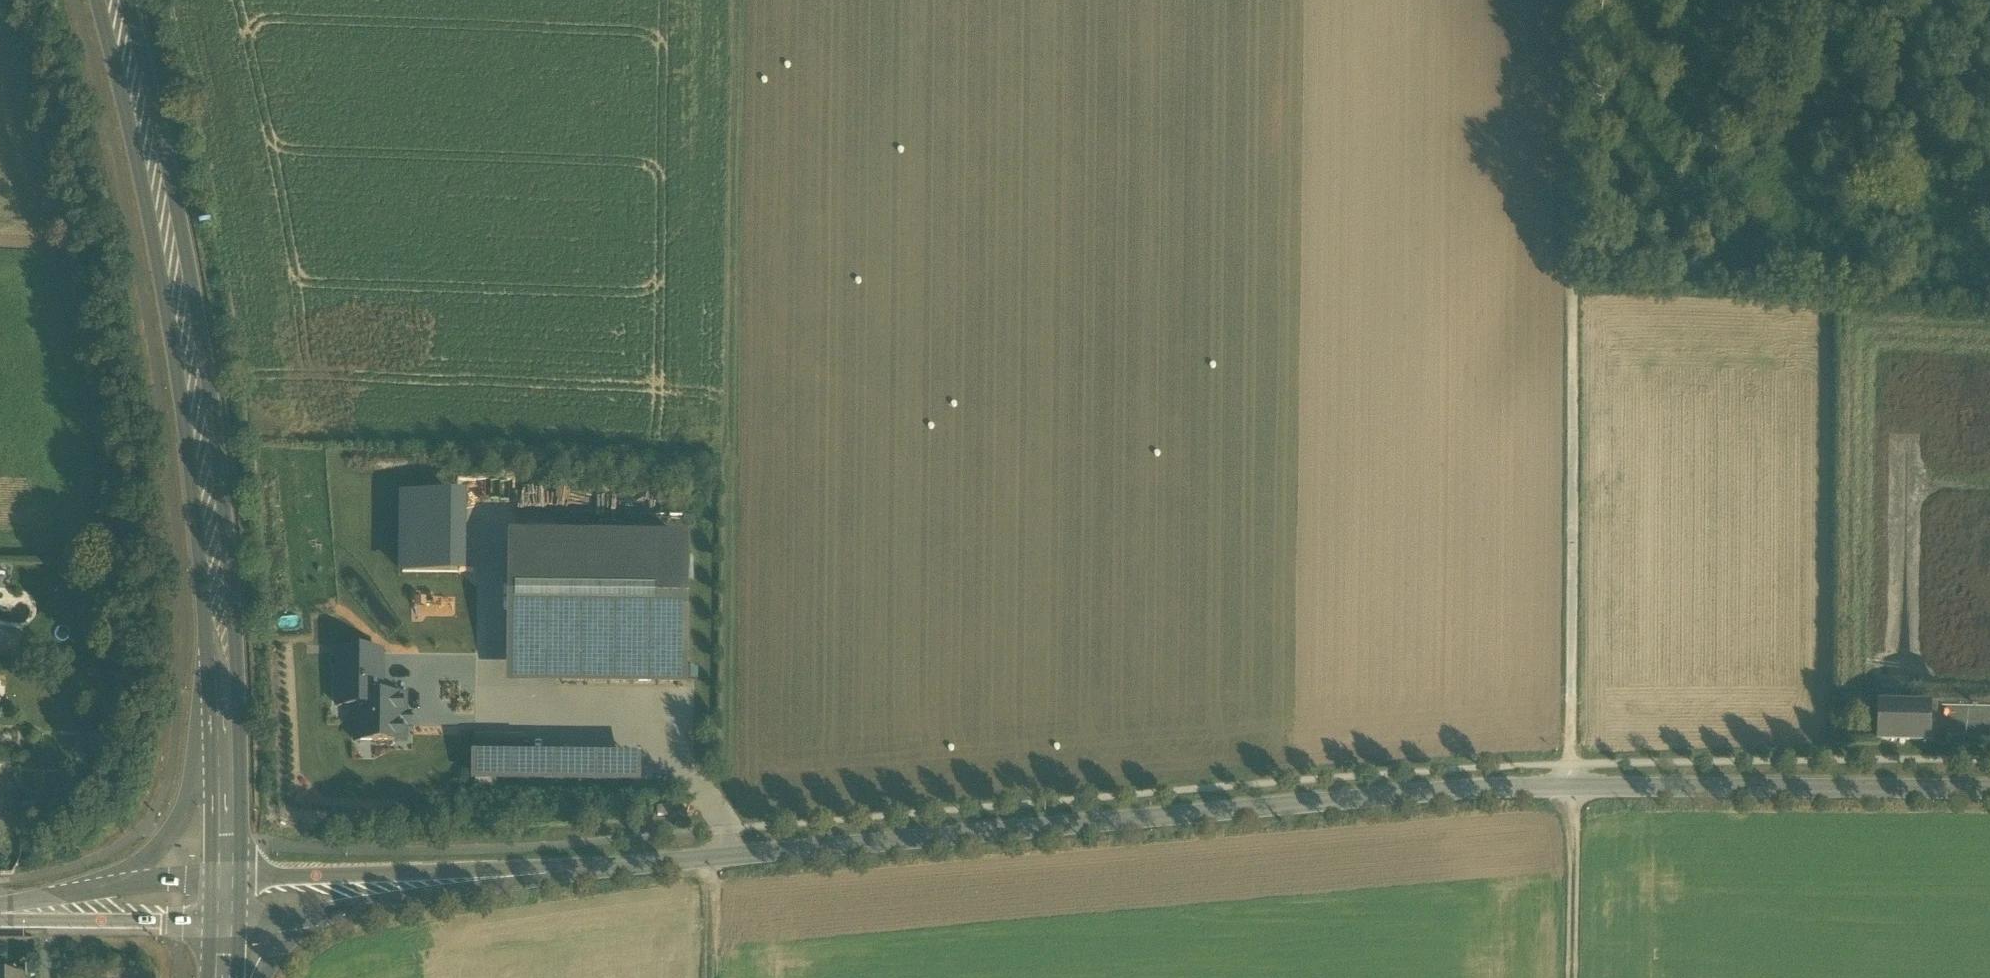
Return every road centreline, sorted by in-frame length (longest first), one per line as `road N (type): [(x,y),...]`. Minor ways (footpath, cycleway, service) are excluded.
road 1 (tertiary): [(1989,790),(1435,793),(227,899)]
road 2 (track): [(711,859),(726,830),(745,282),(745,0)]
road 3 (secondary): [(225,779),(208,471),(150,158),(111,0)]
road 4 (track): [(1572,788),(1577,0)]
road 5 (track): [(745,282),(242,263)]
road 6 (secondary): [(225,779),(155,863),(62,912)]
road 7 (track): [(1572,788),(1574,977)]
road 8 (residential): [(227,899),(62,912)]

